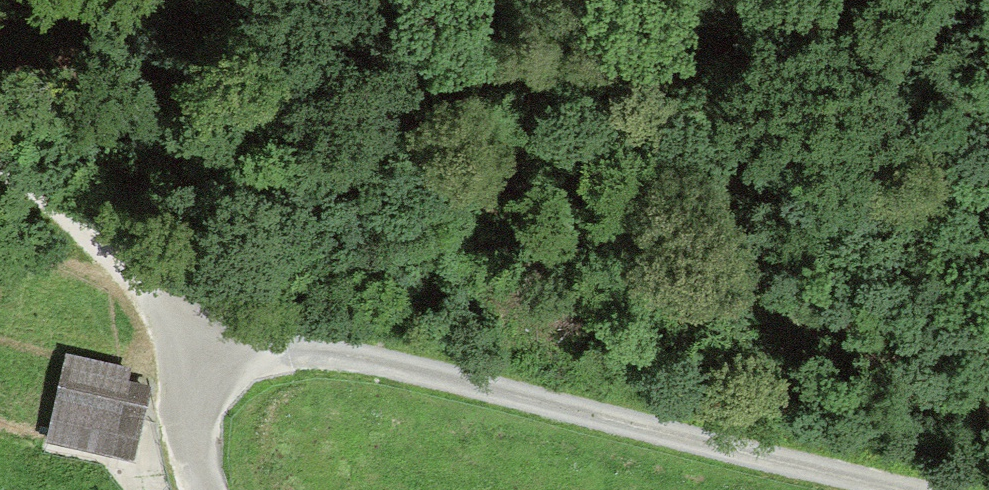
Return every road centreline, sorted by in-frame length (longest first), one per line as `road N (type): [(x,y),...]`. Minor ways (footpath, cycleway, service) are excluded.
road 1 (residential): [(200,489),(184,439),(199,371),(223,350),(259,343),(795,453)]
road 2 (track): [(199,371),(167,320),(0,142)]
road 3 (track): [(795,453),(944,489)]

